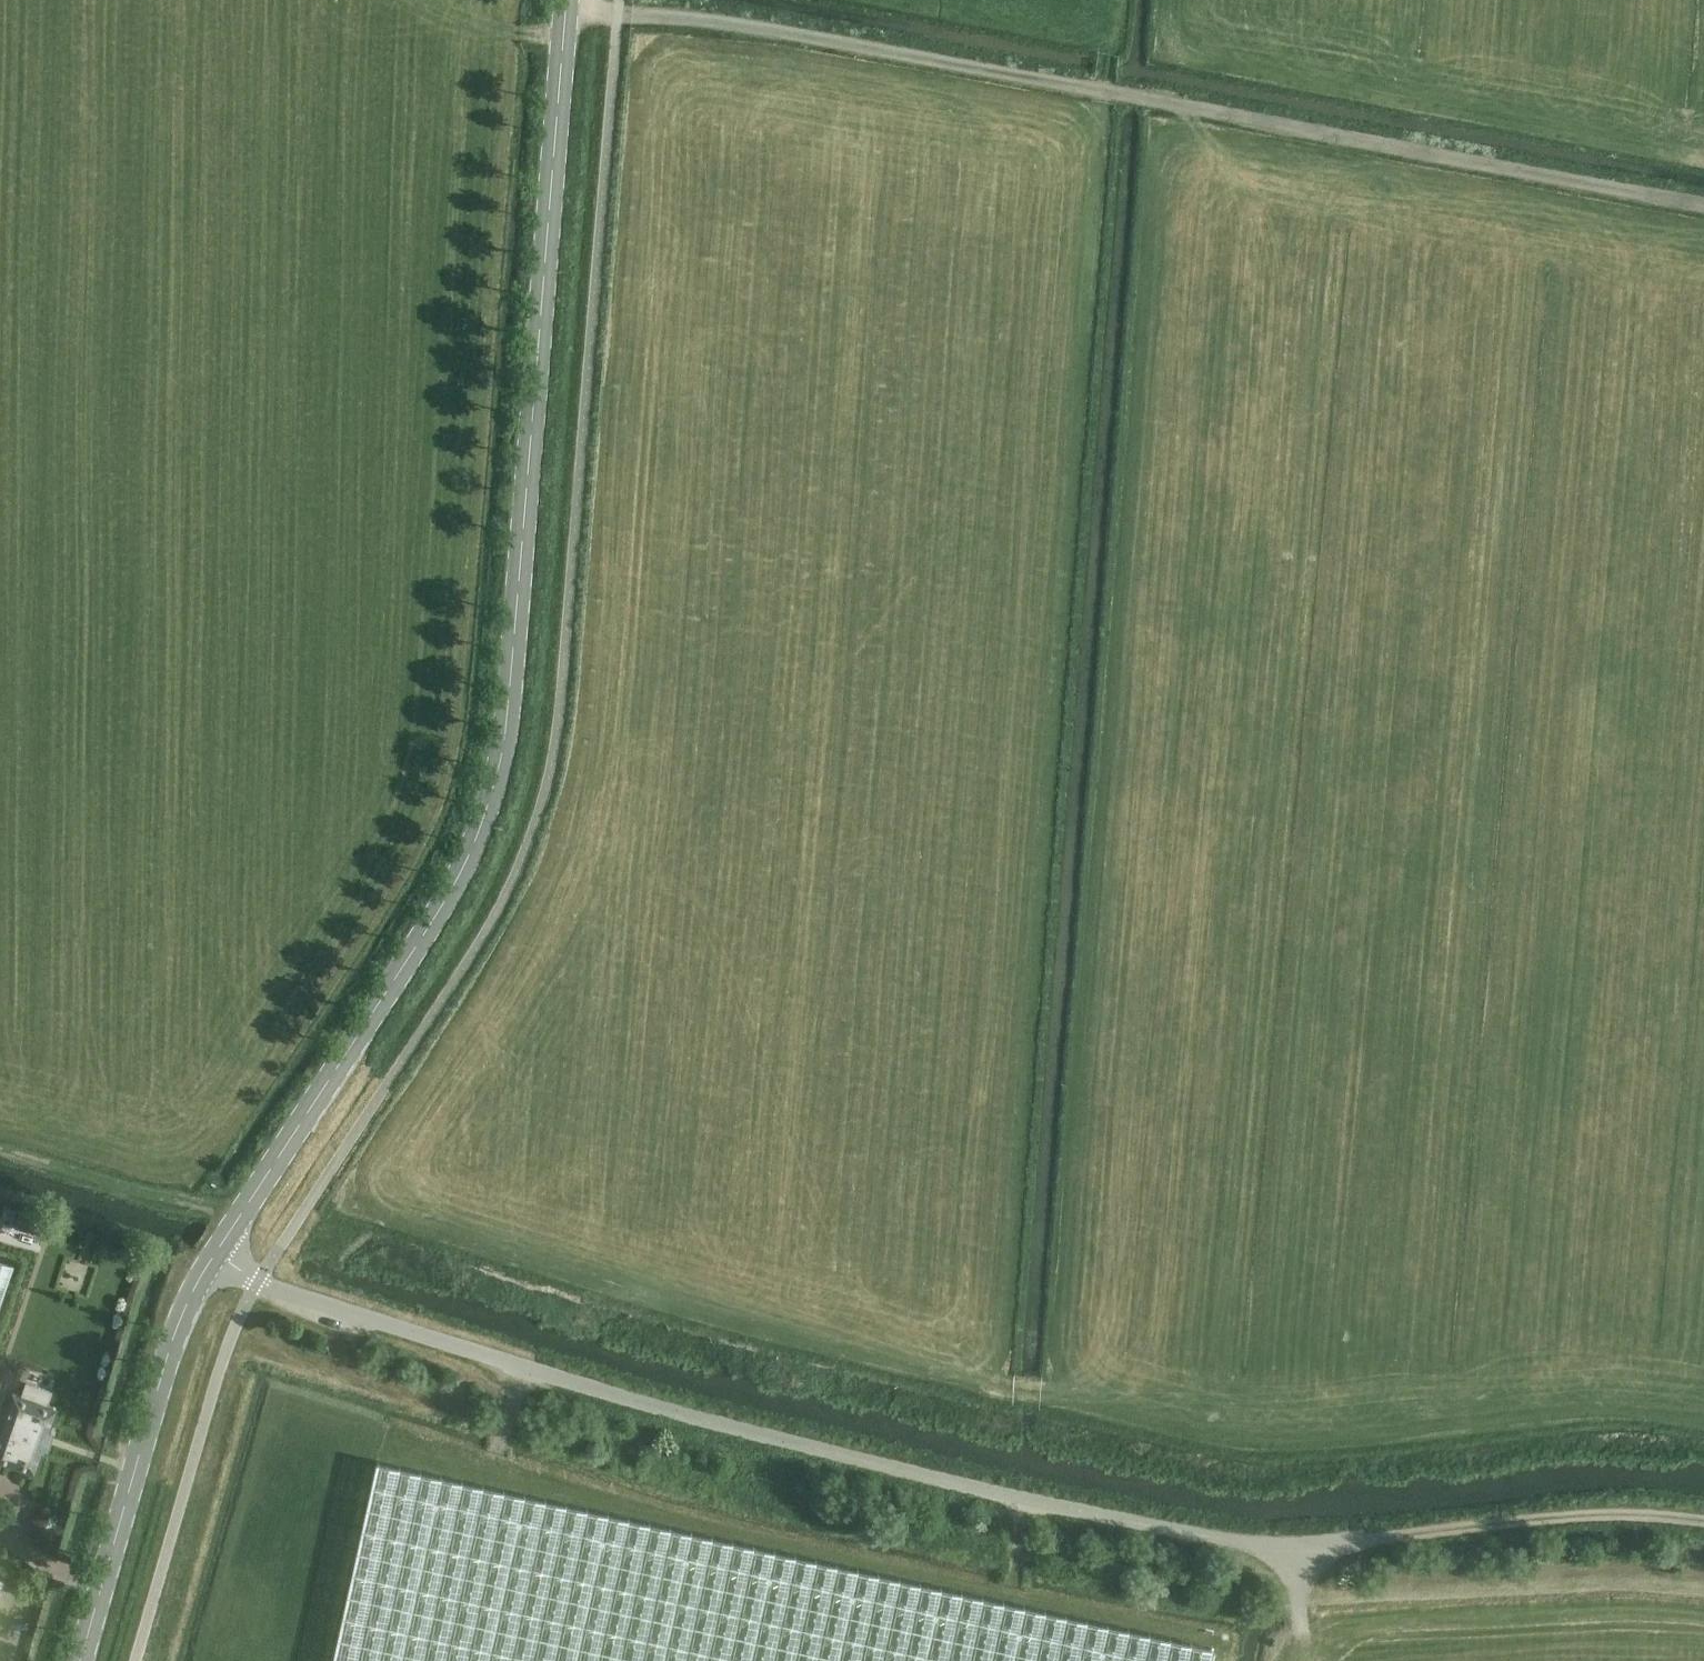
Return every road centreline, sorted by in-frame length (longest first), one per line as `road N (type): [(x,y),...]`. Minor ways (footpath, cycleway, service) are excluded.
road 1 (tertiary): [(83,1660),(194,1286),(473,850),(508,726),(566,0)]
road 2 (track): [(1703,1519),(1630,1511),(1257,1546),(817,1448),(523,1368),(208,1264)]
road 3 (track): [(566,6),(690,16),(1703,201)]

